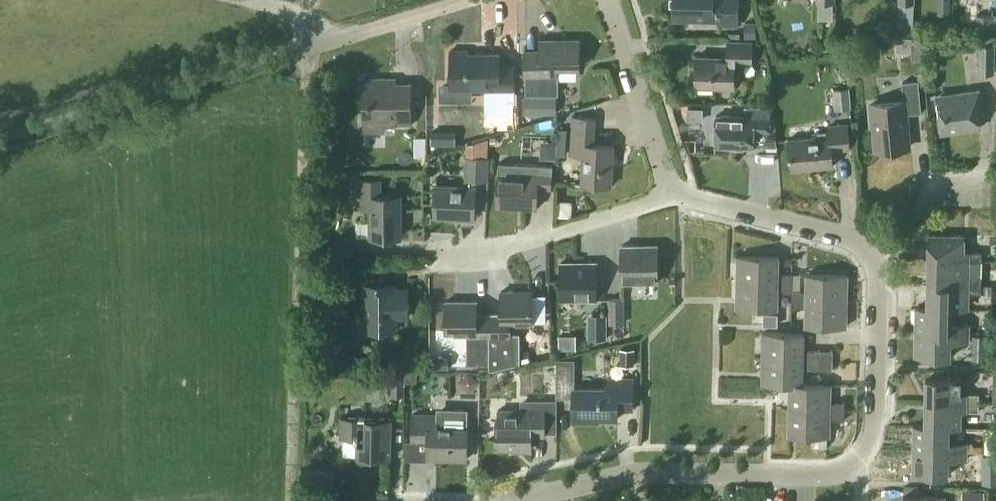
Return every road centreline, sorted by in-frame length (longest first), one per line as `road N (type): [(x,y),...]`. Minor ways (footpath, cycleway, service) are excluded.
road 1 (unclassified): [(0,140),(456,0)]
road 2 (residential): [(855,467),(818,474),(645,471),(505,500)]
road 3 (residential): [(432,252),(497,247),(670,192)]
road 4 (residential): [(855,467),(875,424),(872,256)]
road 5 (residential): [(872,256),(853,238),(670,192)]
road 6 (residential): [(670,192),(610,0)]
road 7 (residential): [(505,500),(324,497)]
road 8 (residential): [(872,256),(945,176),(990,177)]

